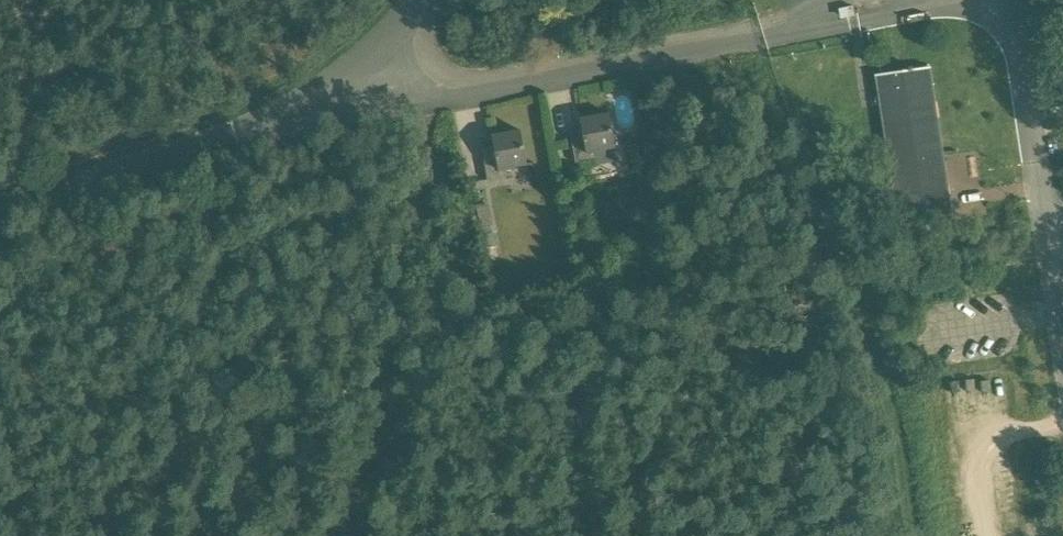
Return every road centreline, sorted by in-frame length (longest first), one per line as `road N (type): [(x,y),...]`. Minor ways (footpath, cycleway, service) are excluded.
road 1 (unclassified): [(373,57),(444,86),(477,85),(960,0)]
road 2 (track): [(444,86),(412,299),(359,535)]
road 3 (track): [(379,0),(314,59),(251,96),(0,179)]
road 4 (unclassified): [(0,206),(299,107),(373,57)]
road 5 (track): [(883,372),(793,109),(806,87),(856,56),(851,21)]
road 6 (track): [(1057,312),(899,339),(885,356),(913,535)]

